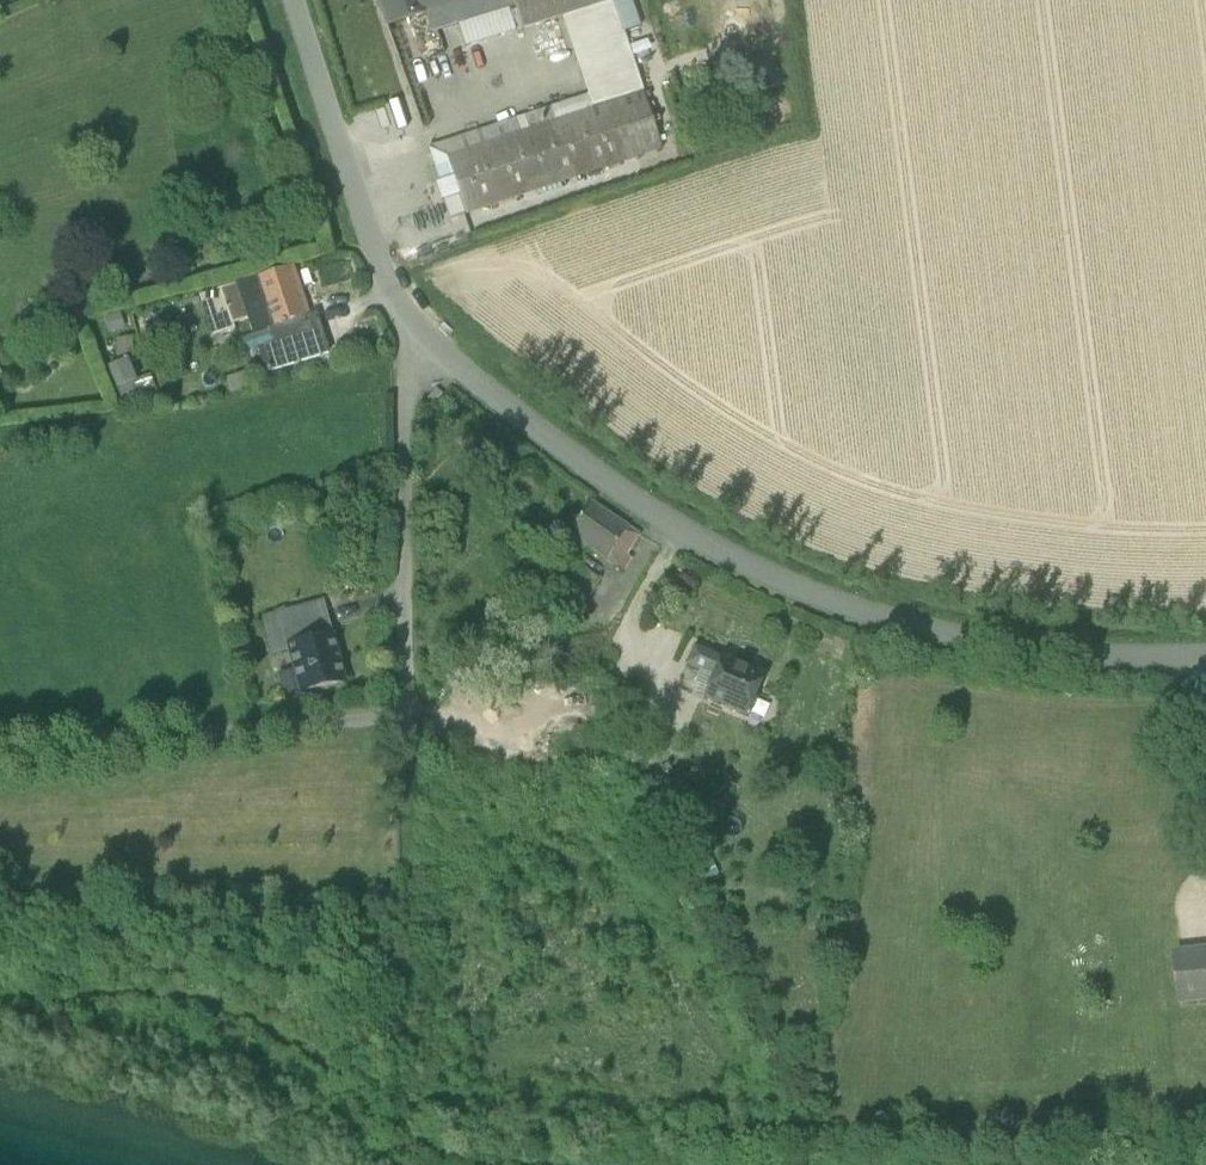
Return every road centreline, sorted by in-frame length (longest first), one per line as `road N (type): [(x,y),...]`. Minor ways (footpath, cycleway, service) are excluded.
road 1 (unclassified): [(422,337),(613,484),(739,561),(895,628),(1041,654),(1205,661)]
road 2 (unclassified): [(422,337),(406,392),(411,712),(0,763)]
road 3 (unclassified): [(296,0),(388,284),(422,337)]

